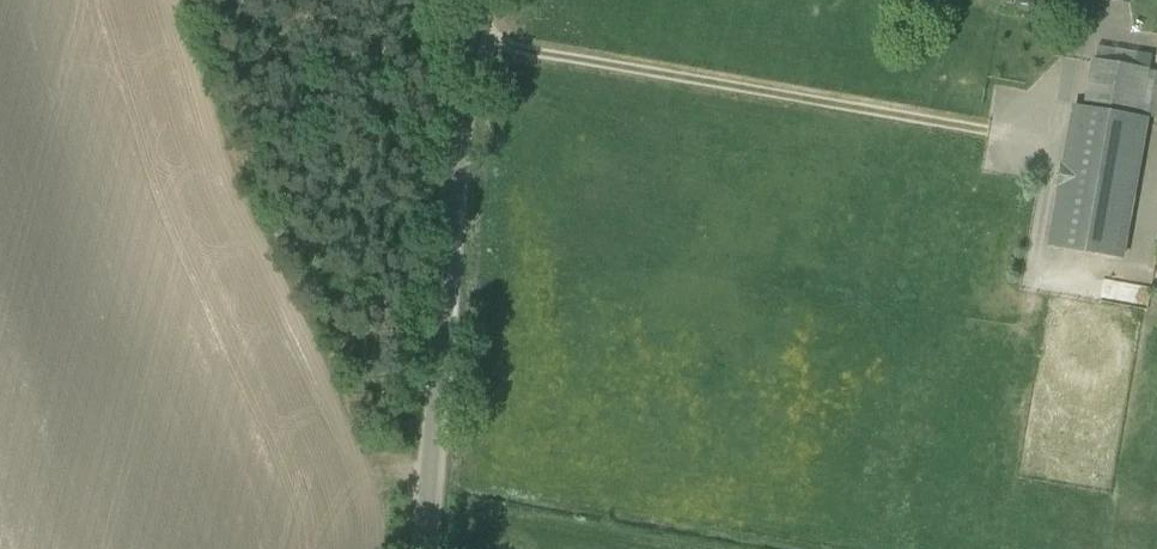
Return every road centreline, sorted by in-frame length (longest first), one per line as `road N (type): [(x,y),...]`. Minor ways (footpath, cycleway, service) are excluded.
road 1 (tertiary): [(427,548),(483,0)]

